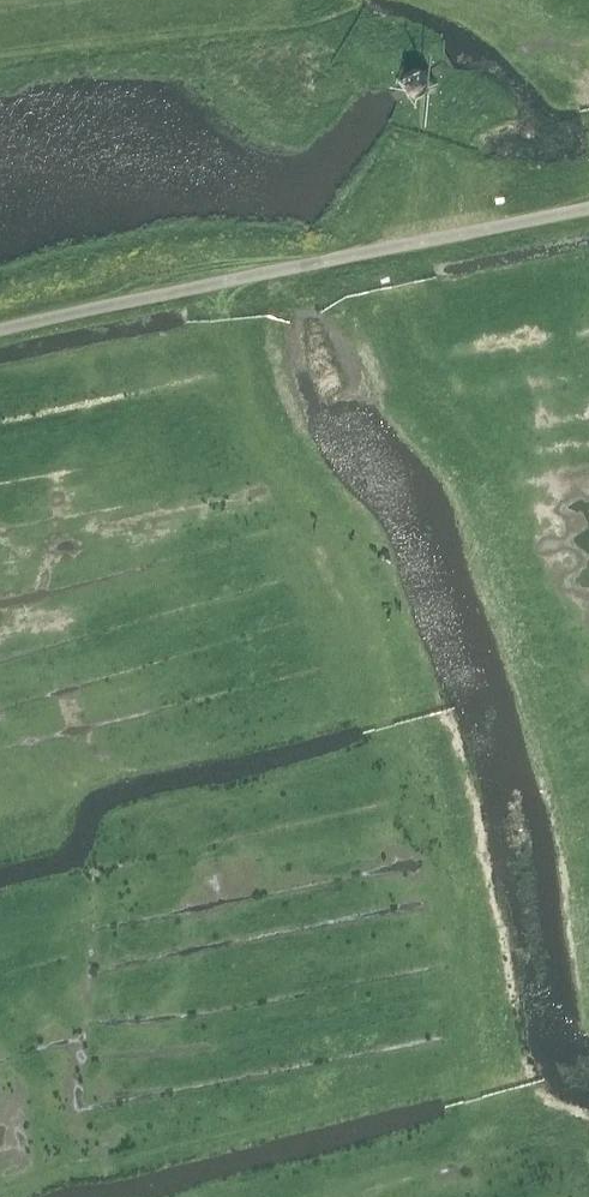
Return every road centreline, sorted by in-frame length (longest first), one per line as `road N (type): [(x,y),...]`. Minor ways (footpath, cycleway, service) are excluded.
road 1 (unclassified): [(0,330),(588,208)]

